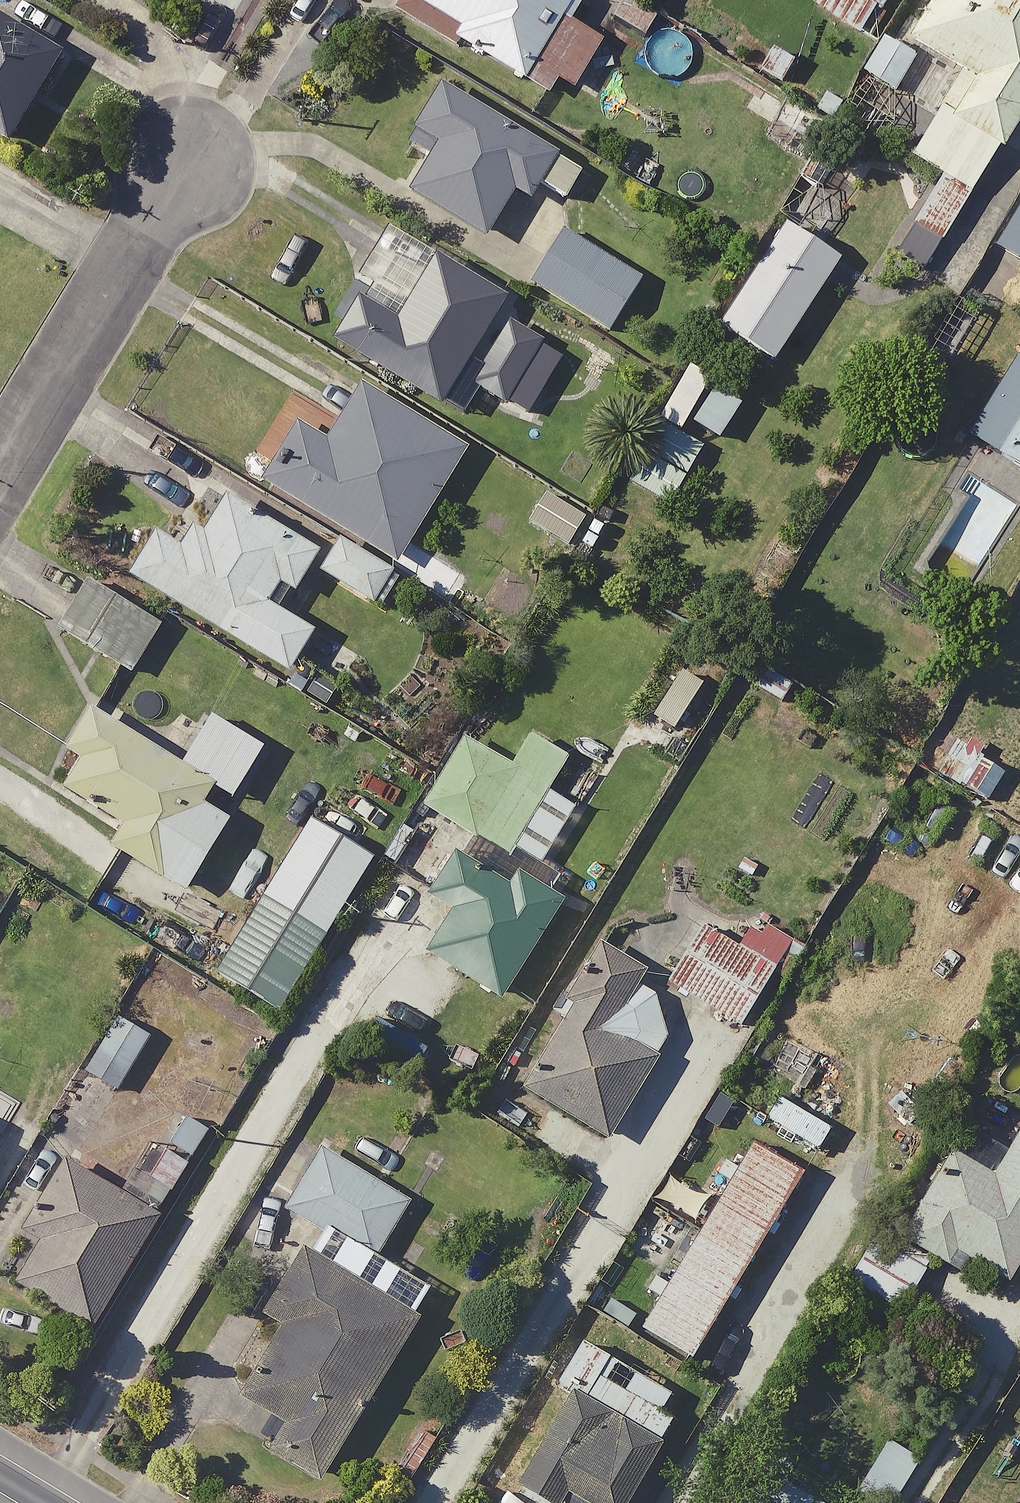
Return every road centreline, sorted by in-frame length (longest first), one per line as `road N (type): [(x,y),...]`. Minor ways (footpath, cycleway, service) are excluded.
road 1 (residential): [(186,161),(0,470)]

